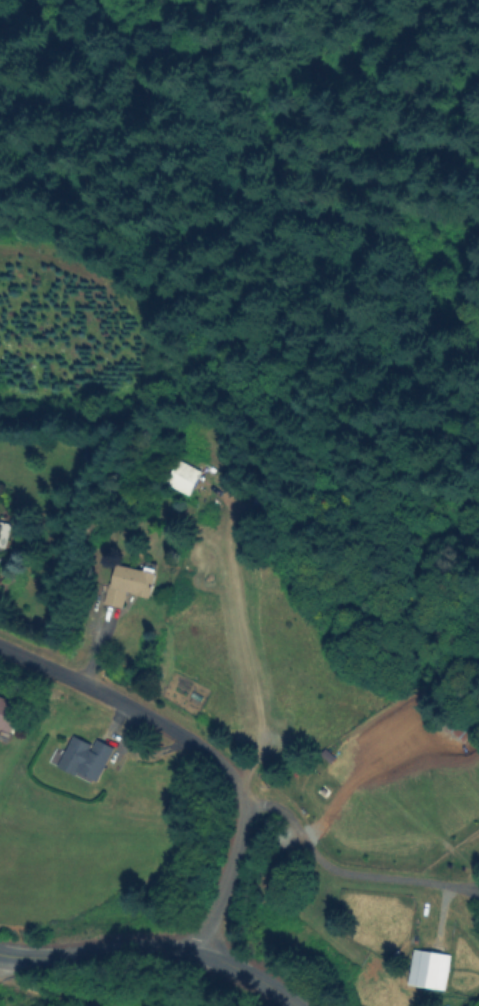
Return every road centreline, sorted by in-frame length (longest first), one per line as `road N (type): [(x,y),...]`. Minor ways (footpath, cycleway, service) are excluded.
road 1 (residential): [(201,947),(238,833),(239,797),(224,765),(176,731),(0,647)]
road 2 (tertiary): [(0,953),(201,947),(296,1005)]

